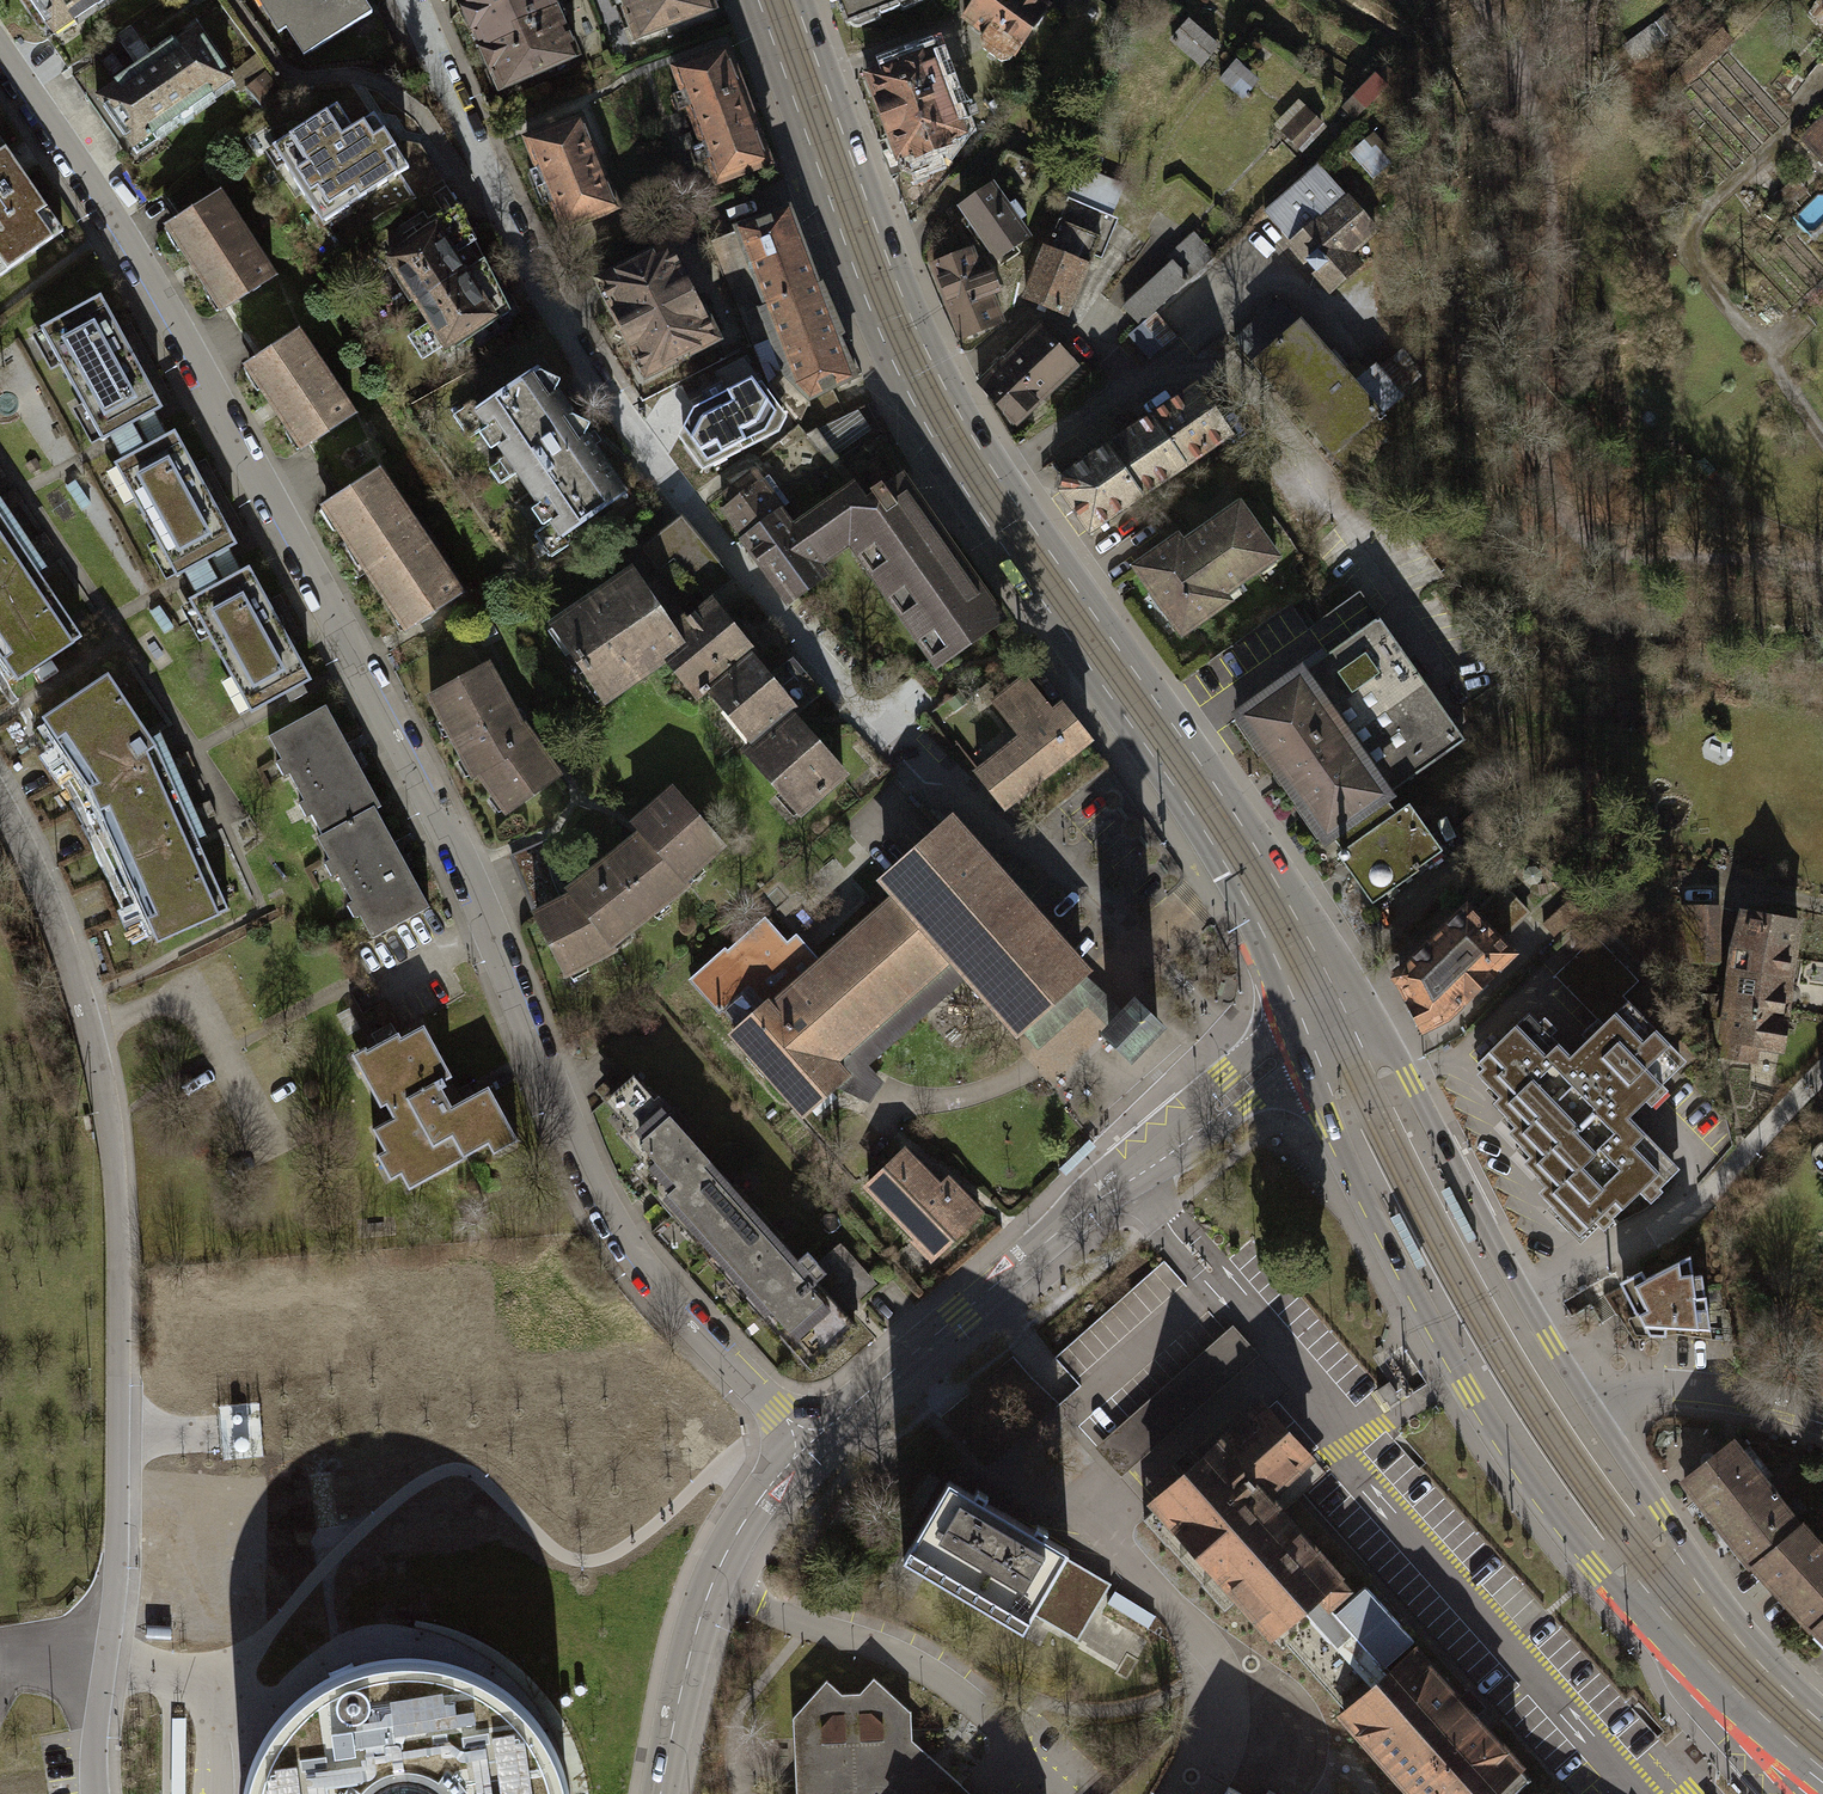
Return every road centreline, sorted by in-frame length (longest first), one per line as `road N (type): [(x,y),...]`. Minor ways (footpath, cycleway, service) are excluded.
road 1 (residential): [(809,1440),(682,1317),(599,1204),(490,928),(409,756),(119,231),(0,52)]
road 2 (residential): [(410,0),(495,197),(564,324),(633,436),(728,558),(849,691),(988,825),(1045,851),(1147,949),(1256,1074)]
road 3 (secondary): [(777,0),(875,273),(928,391),(983,486),(1226,833),(1327,1013)]
road 4 (residential): [(96,1793),(94,1736),(112,1626),(119,1469),(112,1145),(53,915),(0,805)]
road 5 (secondary): [(1327,1013),(1320,1106),(1468,1391),(1603,1579),(1641,1608),(1706,1633)]
road 6 (tertiary): [(809,1440),(1256,1074)]
road 7 (secondary): [(1586,1397),(1404,1068),(1327,1013)]
road 8 (tertiary): [(661,1793),(710,1589),(762,1494),(809,1440)]
road 9 (secondary): [(1706,1633),(1673,1527),(1586,1397)]
road 10 (residential): [(1586,1397),(1667,1387),(1769,1401),(1822,1418)]

